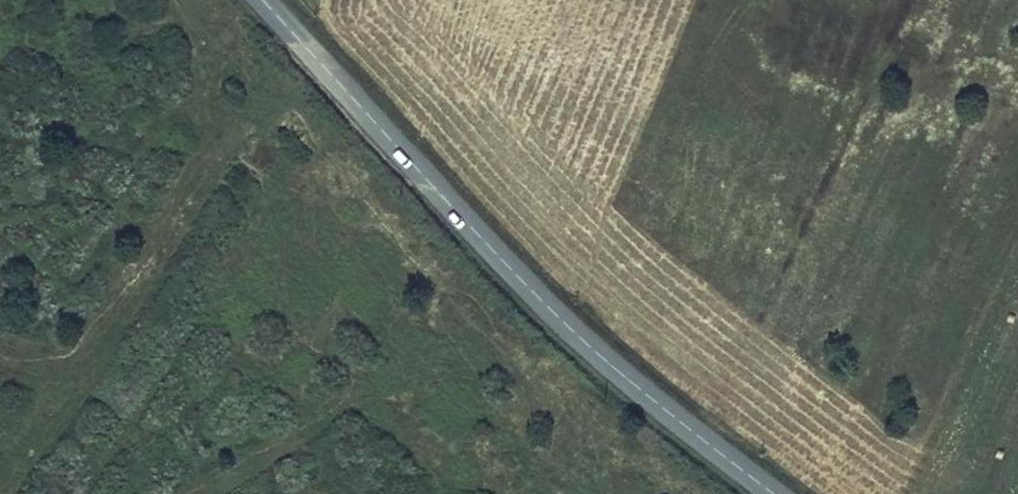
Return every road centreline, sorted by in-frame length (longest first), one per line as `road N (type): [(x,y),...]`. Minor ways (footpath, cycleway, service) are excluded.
road 1 (tertiary): [(261,0),(569,330),(771,493)]

